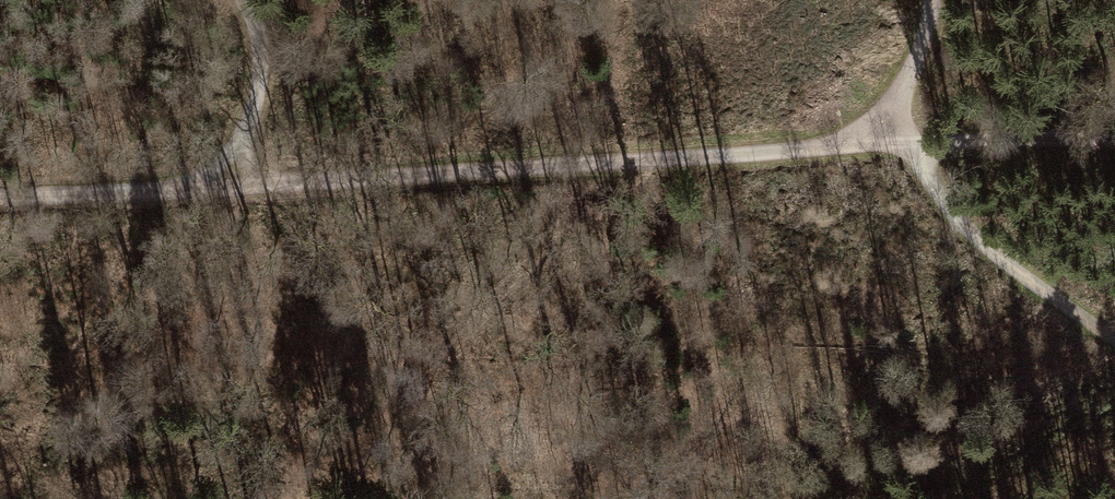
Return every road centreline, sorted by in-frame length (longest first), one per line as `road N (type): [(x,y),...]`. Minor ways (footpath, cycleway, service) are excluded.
road 1 (track): [(0,189),(893,144),(1114,143)]
road 2 (track): [(937,0),(893,144),(1000,259),(1114,338)]
road 3 (track): [(200,176),(256,122),(267,68),(255,0)]

